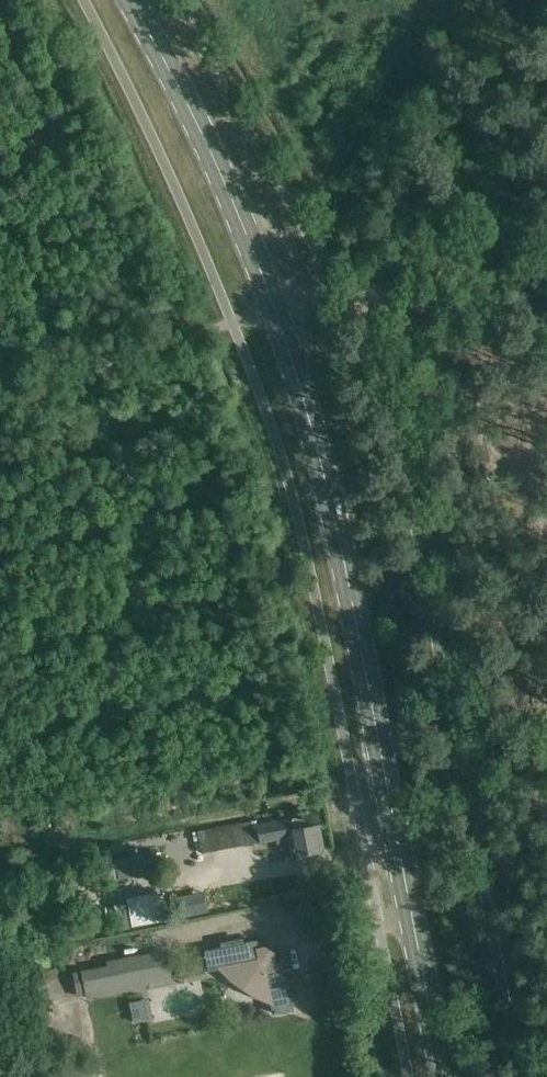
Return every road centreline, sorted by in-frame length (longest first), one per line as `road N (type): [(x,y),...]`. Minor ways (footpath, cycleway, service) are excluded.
road 1 (primary): [(441,1076),(346,552),(296,364),(203,130),(128,0)]
road 2 (track): [(274,304),(0,404)]
road 3 (track): [(274,304),(353,296),(546,322)]

